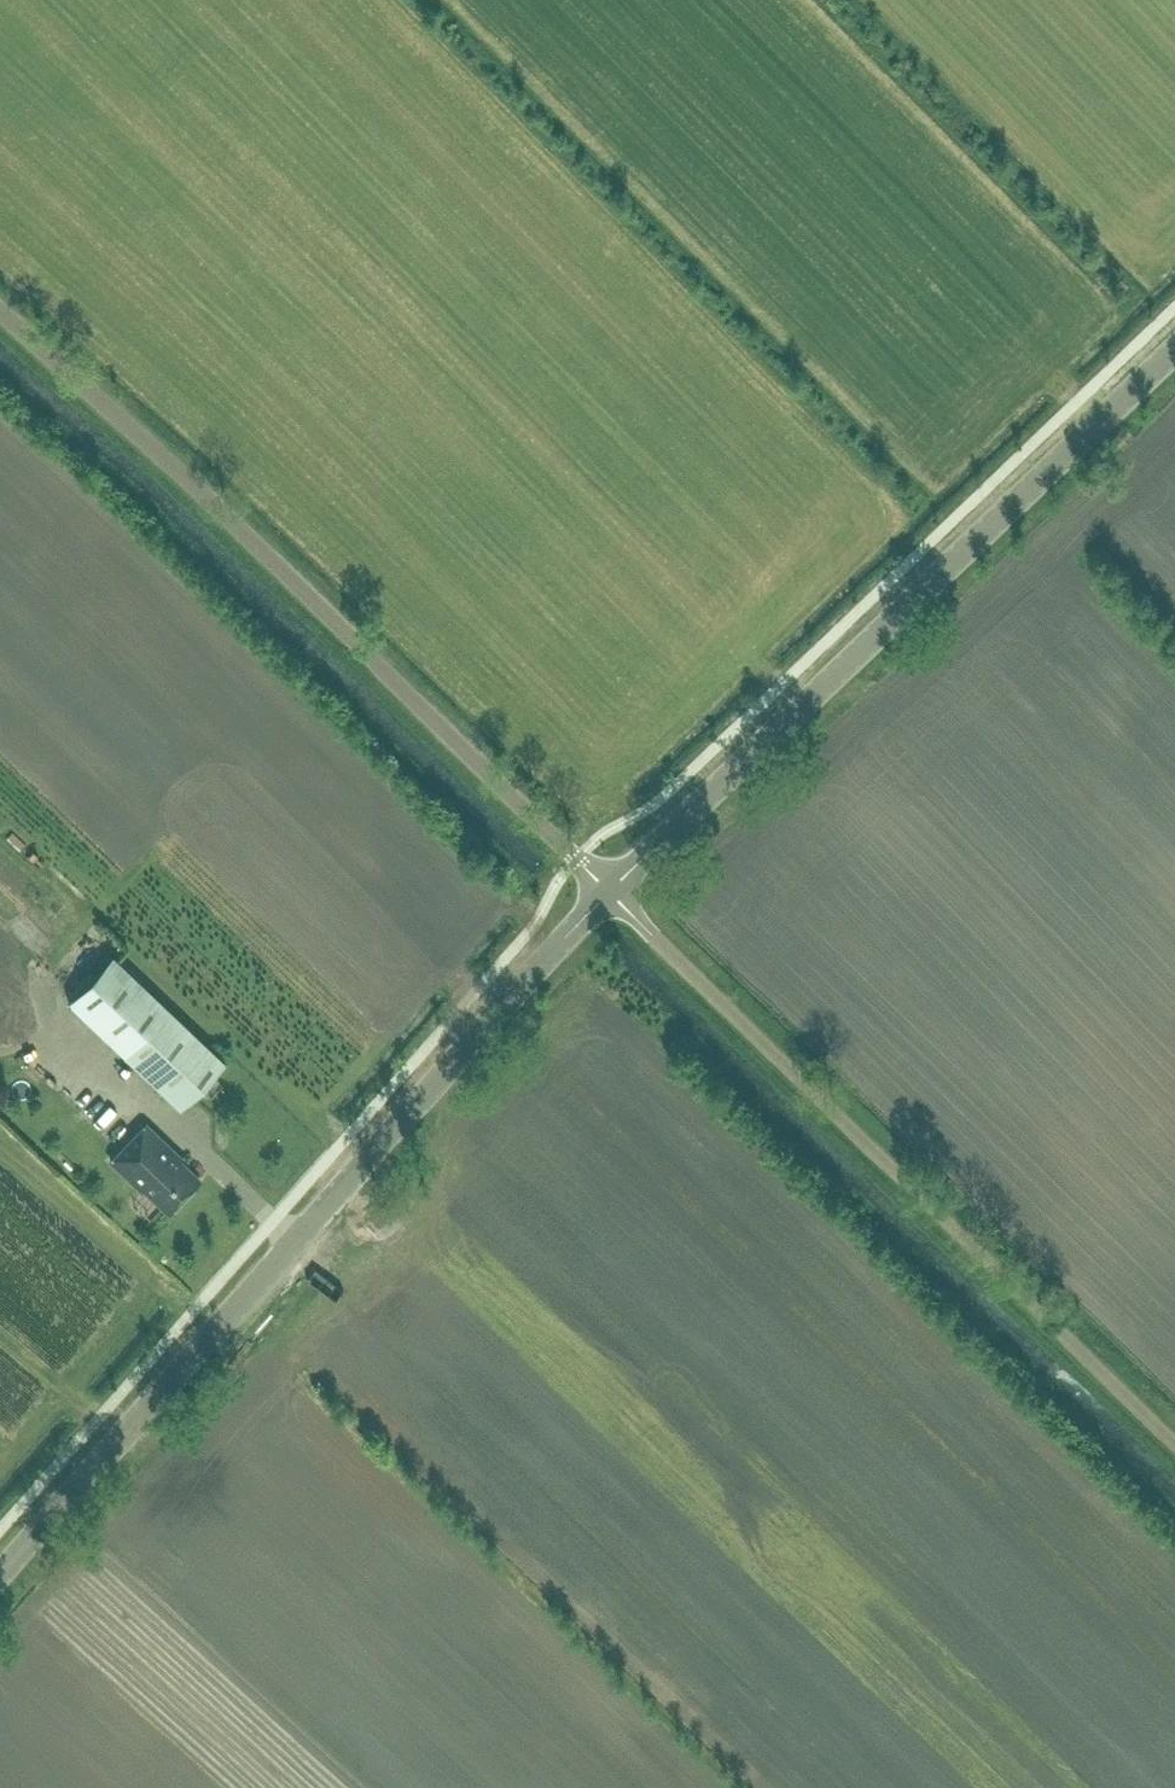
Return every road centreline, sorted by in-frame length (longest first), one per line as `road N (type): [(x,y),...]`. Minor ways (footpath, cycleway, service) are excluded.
road 1 (tertiary): [(0,1574),(610,889)]
road 2 (unclassified): [(610,889),(0,307)]
road 3 (unclassified): [(1174,1441),(610,889)]
road 4 (tertiary): [(610,889),(1174,356)]

